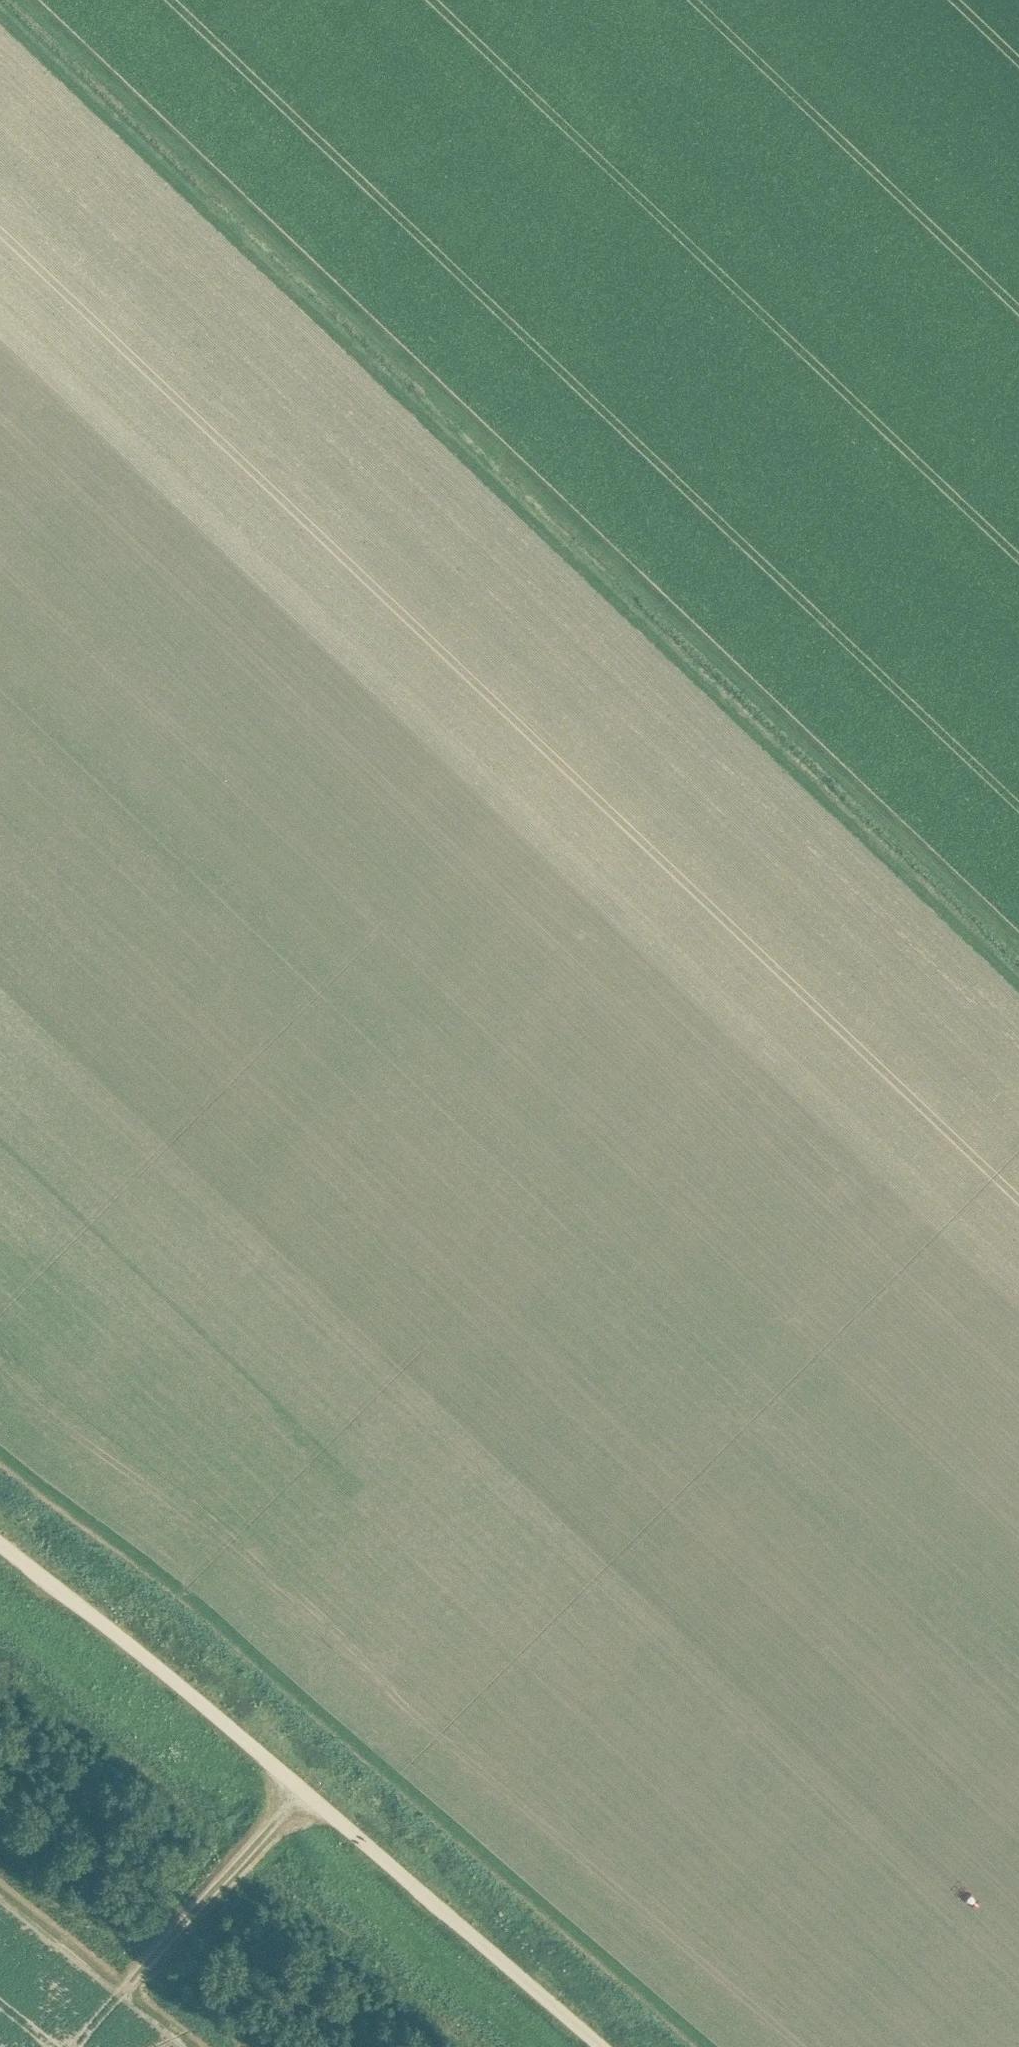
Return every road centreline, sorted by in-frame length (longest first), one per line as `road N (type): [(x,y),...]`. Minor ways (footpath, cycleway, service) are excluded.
road 1 (unclassified): [(597,2046),(177,1688),(0,1549)]

